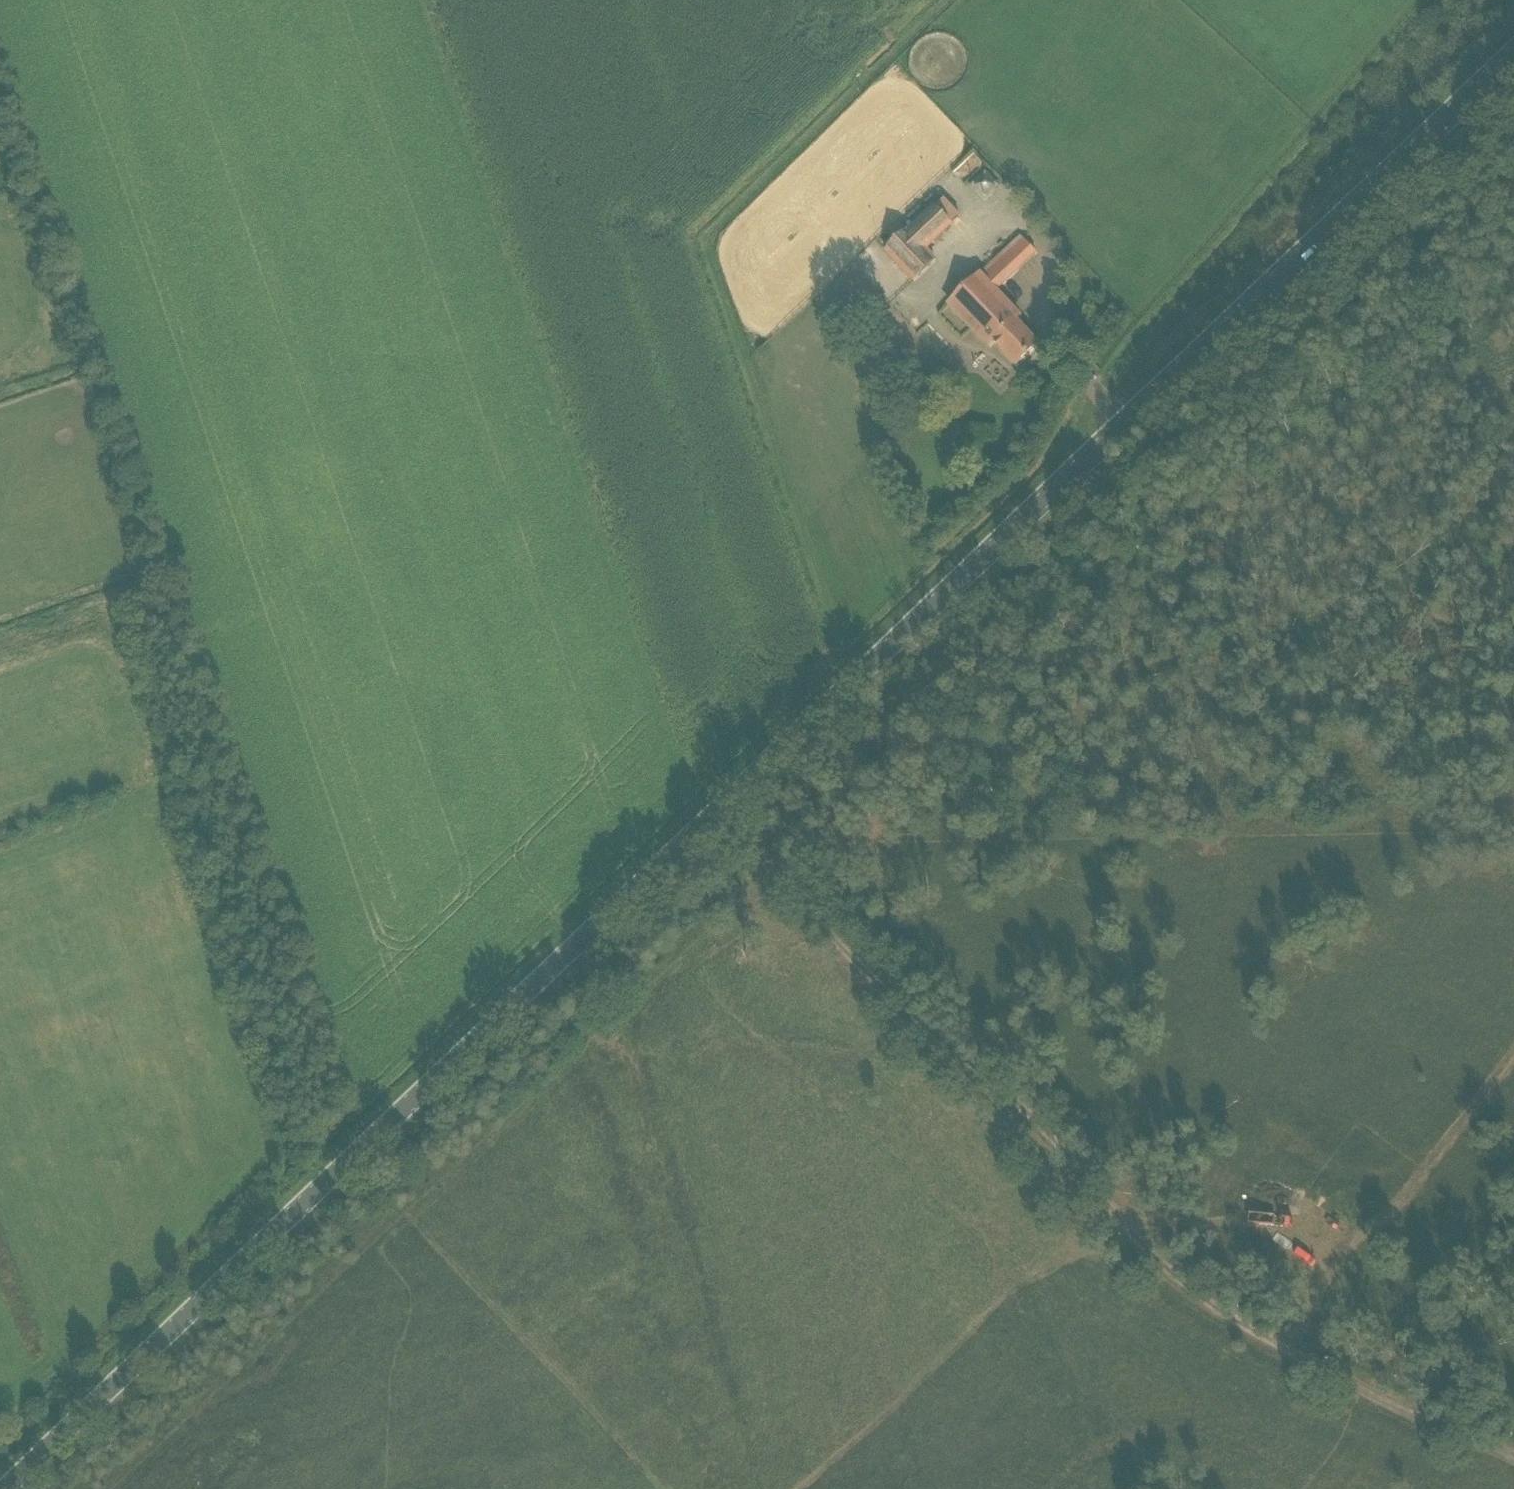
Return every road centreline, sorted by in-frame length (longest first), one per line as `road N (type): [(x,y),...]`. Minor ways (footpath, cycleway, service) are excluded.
road 1 (tertiary): [(15,1488),(1513,51)]

